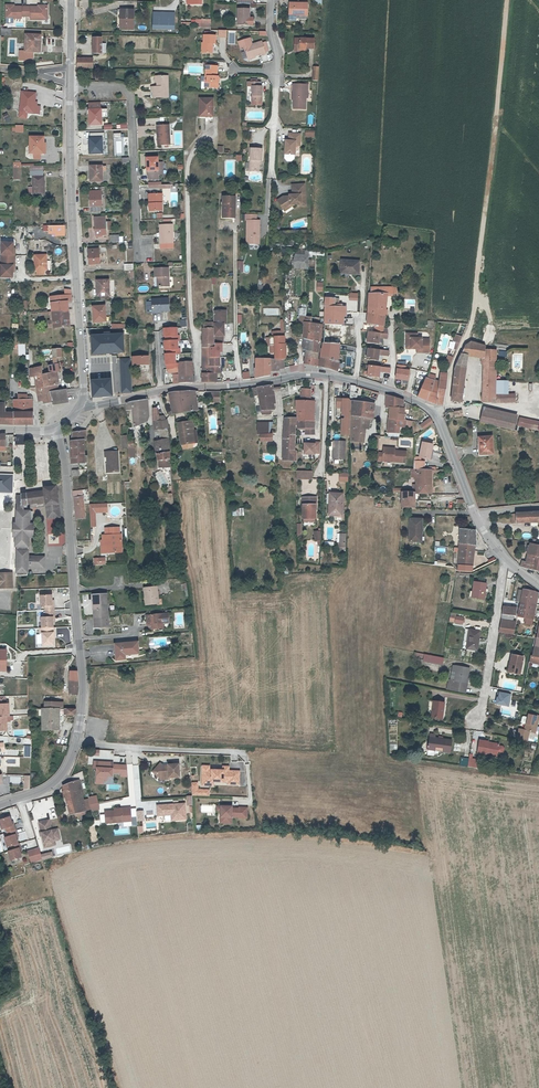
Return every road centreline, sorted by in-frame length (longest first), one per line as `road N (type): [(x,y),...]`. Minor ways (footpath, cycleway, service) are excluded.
road 1 (track): [(506,0),(472,324),(453,364),(448,405)]
road 2 (tertiary): [(80,405),(70,88)]
road 3 (tertiary): [(56,428),(80,652)]
road 4 (residential): [(138,255),(130,96),(117,88),(70,88)]
road 5 (residential): [(74,742),(244,753)]
road 6 (residential): [(476,715),(484,703),(505,559)]
road 7 (tertiary): [(299,374),(160,391)]

